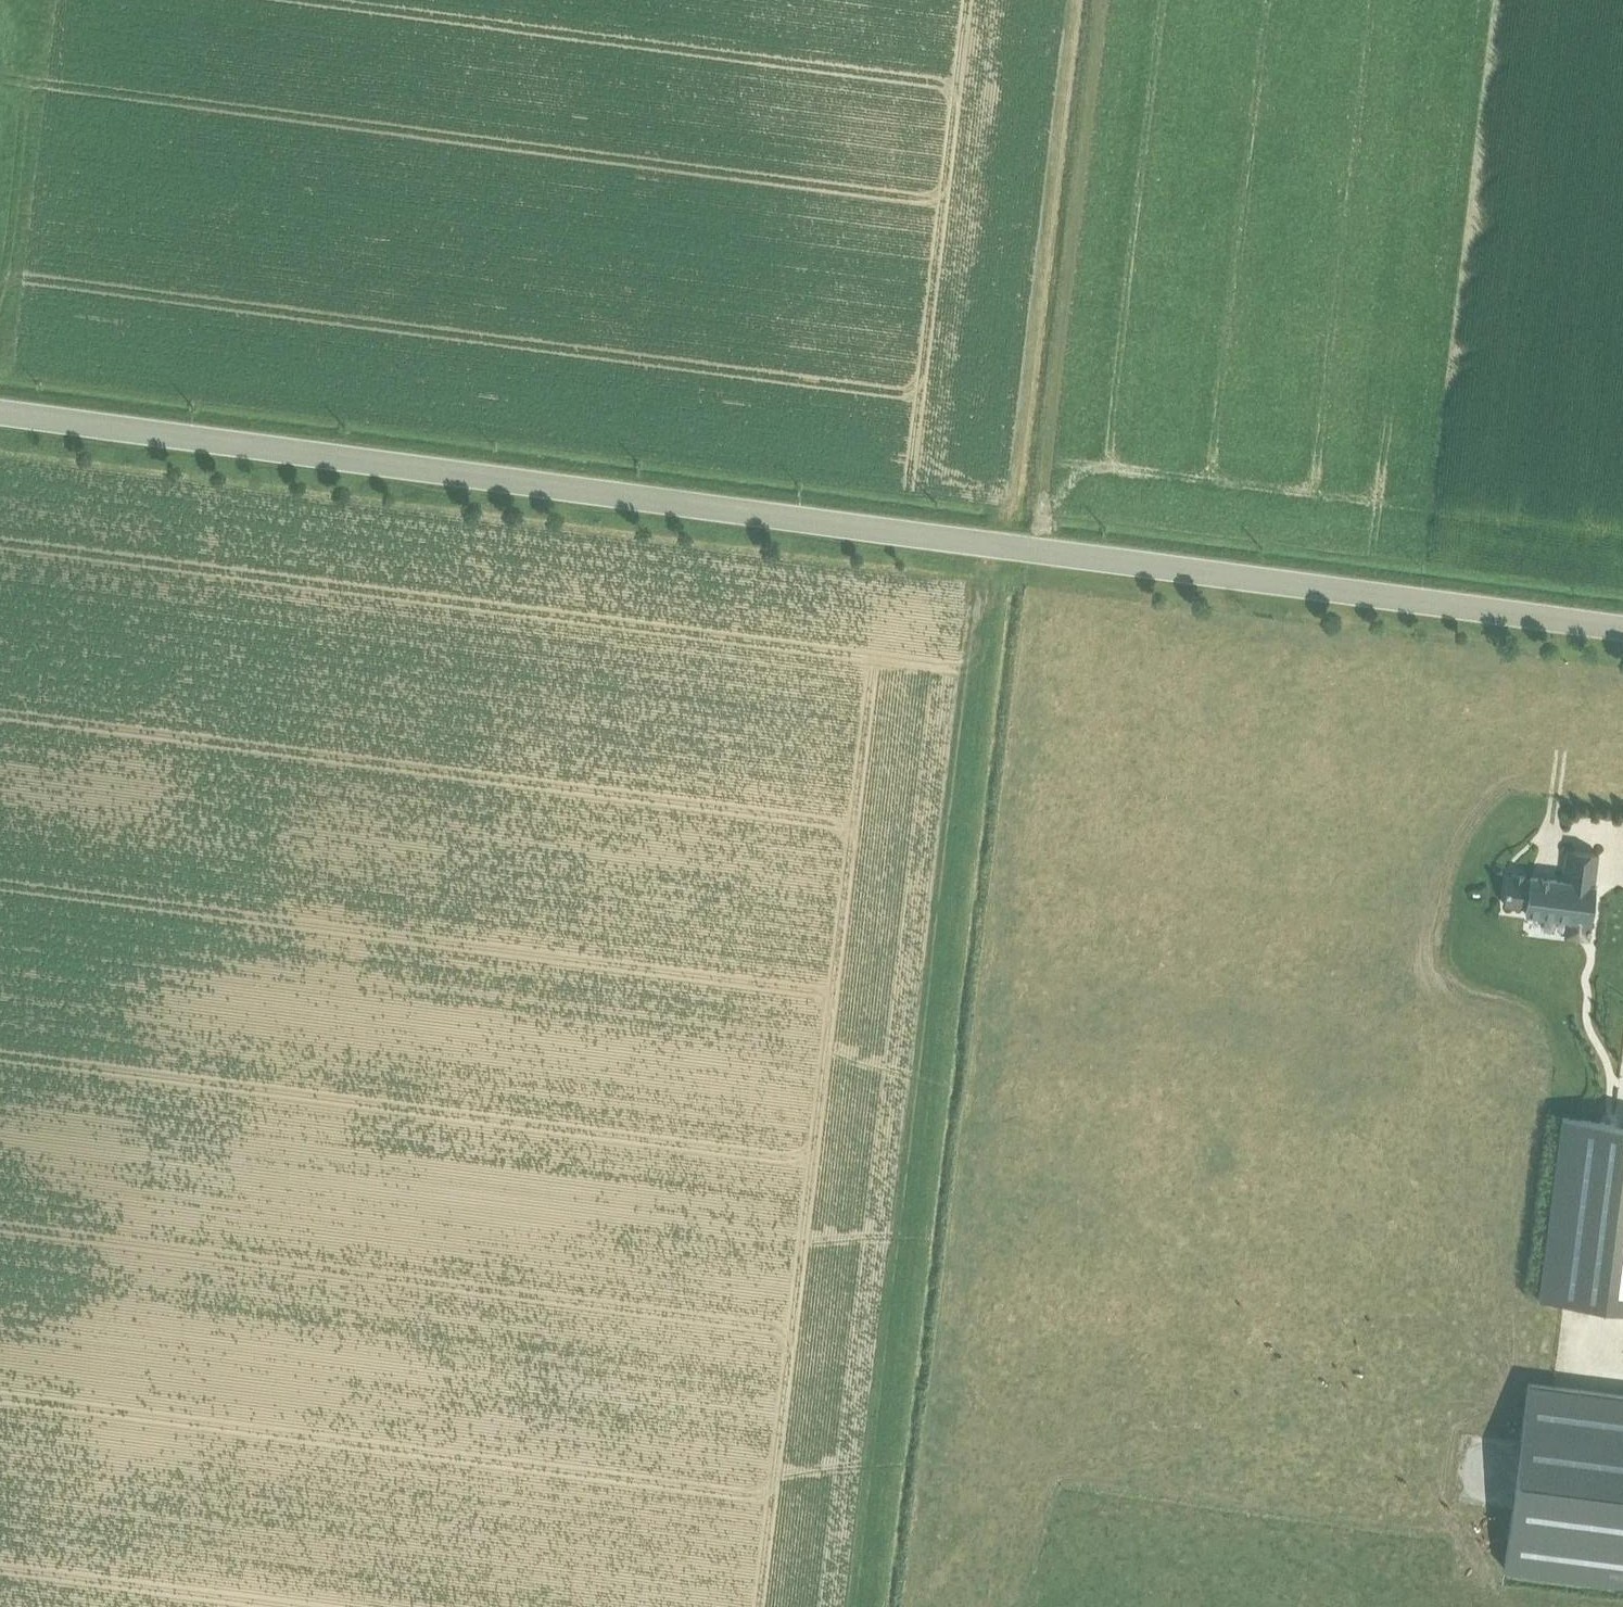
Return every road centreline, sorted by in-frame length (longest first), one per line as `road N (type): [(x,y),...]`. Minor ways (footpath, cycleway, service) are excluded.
road 1 (secondary): [(0,410),(1622,625)]

